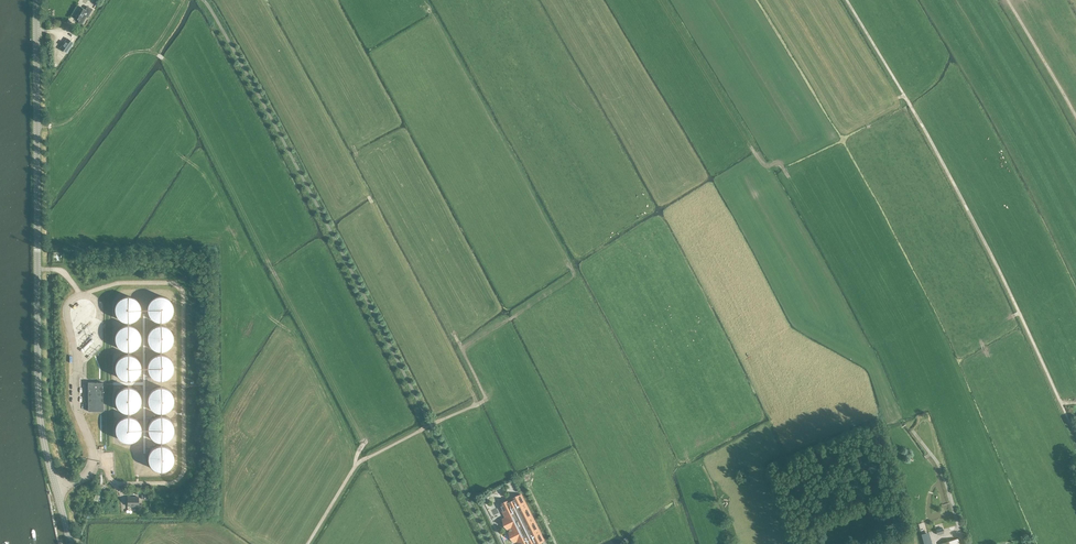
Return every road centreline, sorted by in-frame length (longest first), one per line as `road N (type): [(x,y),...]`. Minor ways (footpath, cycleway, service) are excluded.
road 1 (tertiary): [(70,543),(38,401),(36,0)]
road 2 (track): [(759,154),(899,412),(935,404),(980,543)]
road 3 (track): [(456,336),(486,399),(358,462),(307,543)]
road 4 (track): [(904,95),(1019,313),(1012,317)]
road 5 (track): [(183,0),(156,43),(125,55),(74,117),(37,127)]
road 6 (track): [(1075,118),(1008,0)]
road 7 (track): [(1019,313),(1075,431)]

